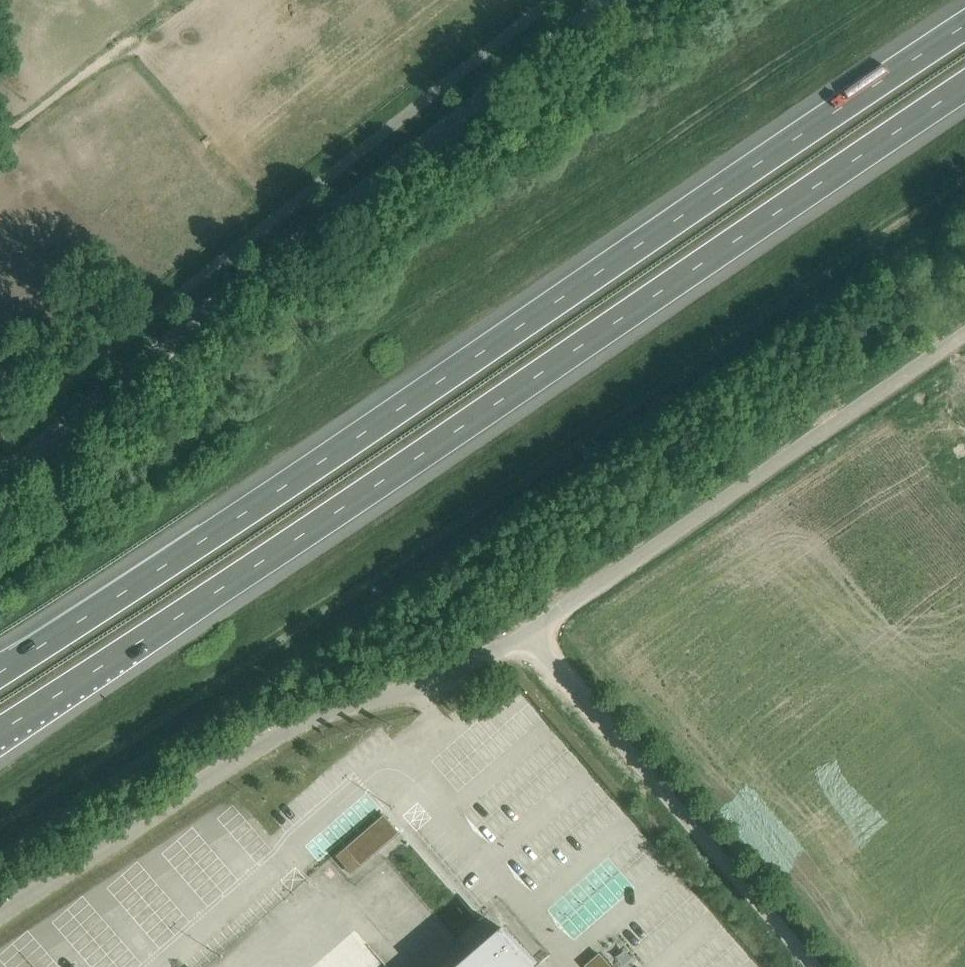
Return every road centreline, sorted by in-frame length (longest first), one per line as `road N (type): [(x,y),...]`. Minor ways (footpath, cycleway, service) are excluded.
road 1 (motorway): [(964,24),(0,672)]
road 2 (motorway): [(0,729),(964,83)]
road 3 (tertiary): [(0,479),(612,0)]
road 4 (unclassified): [(0,910),(290,726),(433,683),(527,633)]
road 5 (unclassified): [(964,334),(527,633)]
road 6 (unclassified): [(816,966),(527,633)]

